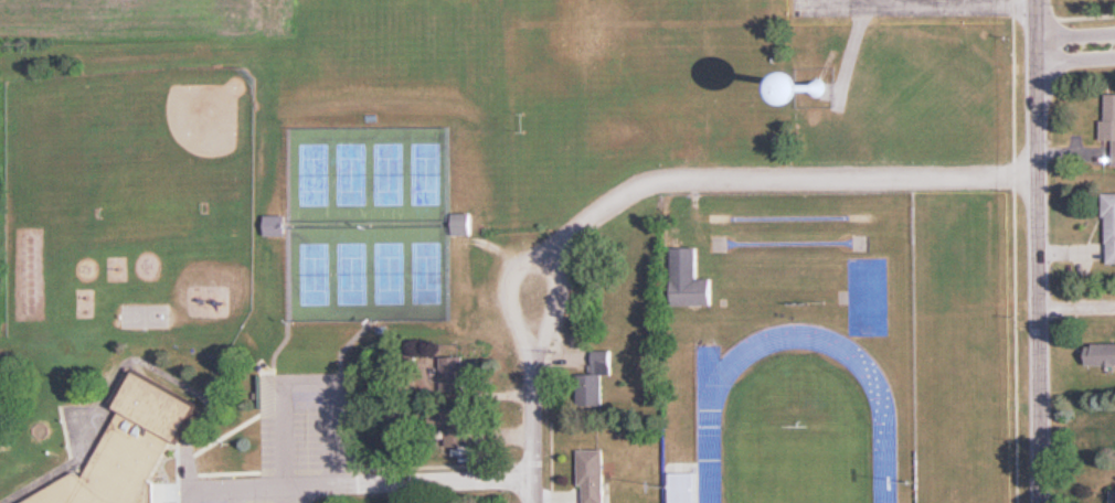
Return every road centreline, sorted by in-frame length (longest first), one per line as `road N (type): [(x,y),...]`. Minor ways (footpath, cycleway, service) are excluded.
road 1 (residential): [(533,502),(528,254),(620,157),(1038,151)]
road 2 (tertiary): [(1041,502),(1034,0)]
road 3 (residential): [(533,481),(310,485)]

